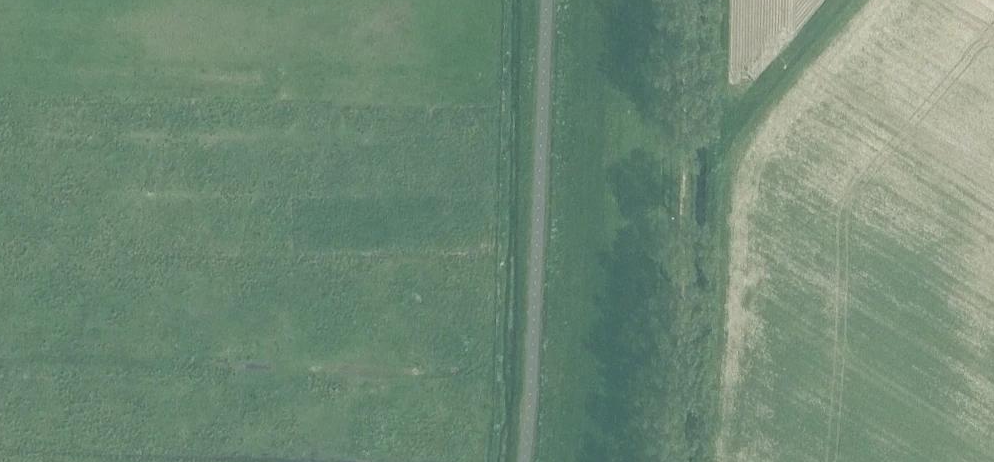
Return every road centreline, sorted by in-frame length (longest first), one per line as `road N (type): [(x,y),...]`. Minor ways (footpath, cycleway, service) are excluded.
road 1 (track): [(671,0),(651,461)]

